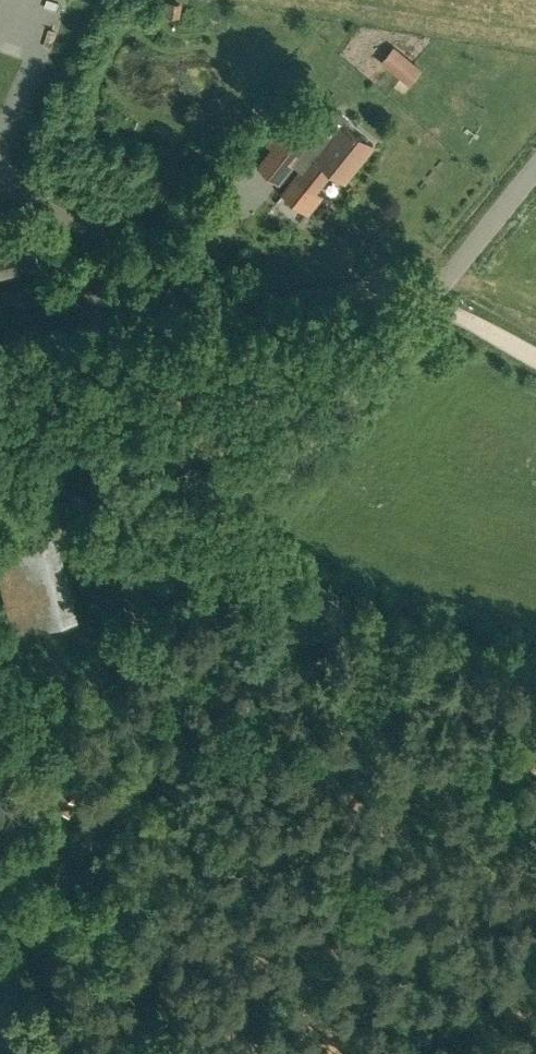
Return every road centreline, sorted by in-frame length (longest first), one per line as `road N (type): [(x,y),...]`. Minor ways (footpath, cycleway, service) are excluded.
road 1 (unclassified): [(0,742),(145,637),(263,508),(535,173)]
road 2 (track): [(431,301),(535,360)]

